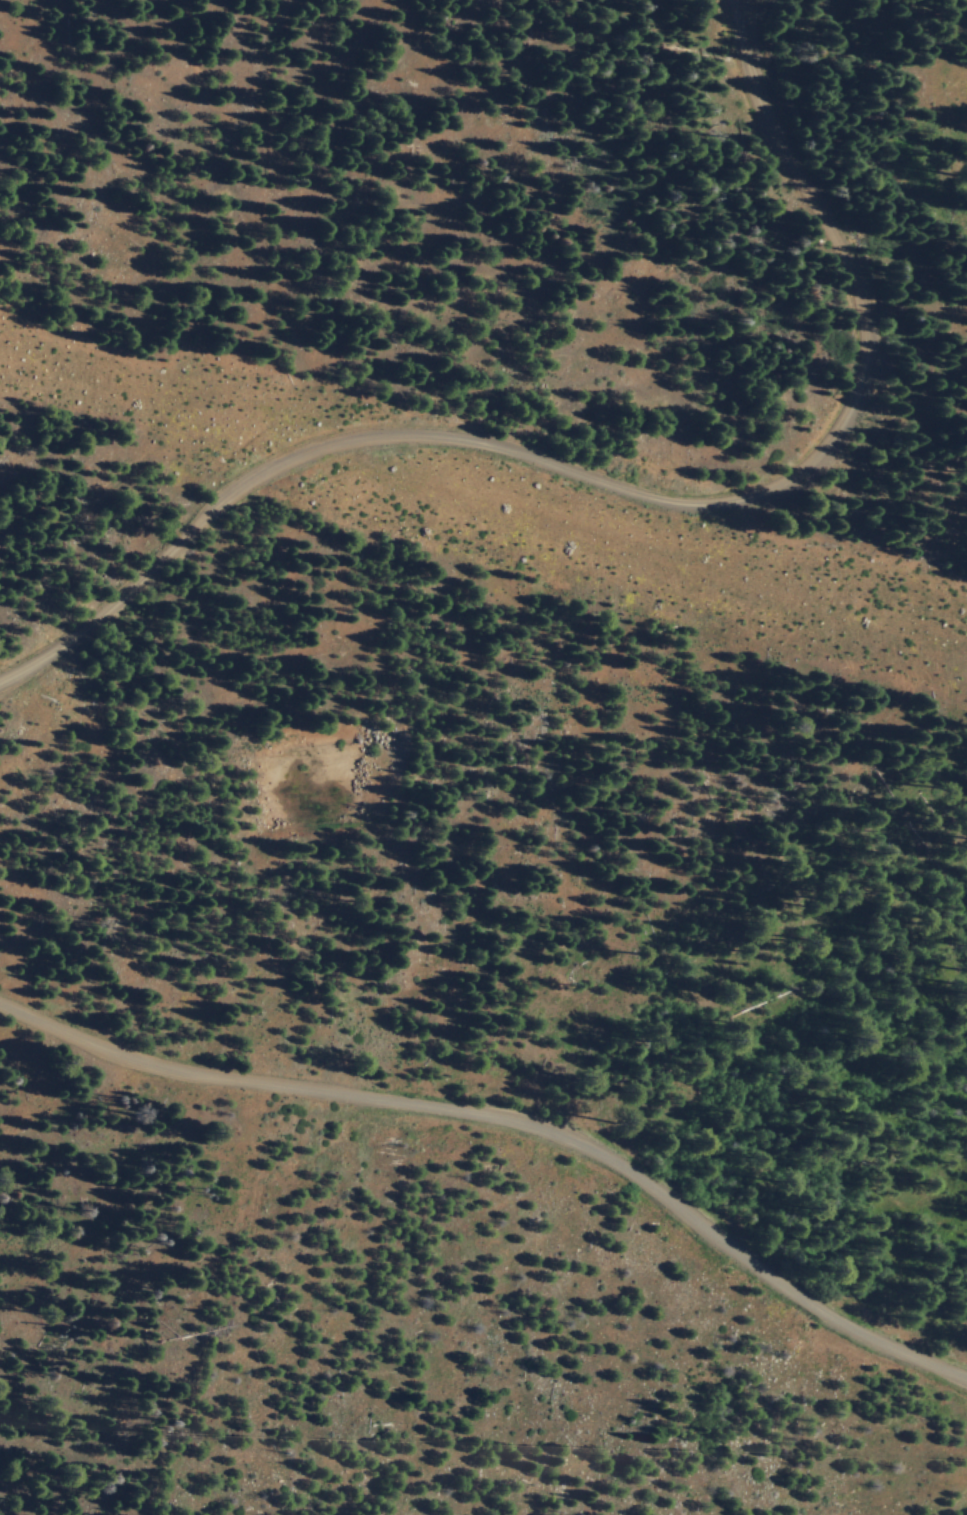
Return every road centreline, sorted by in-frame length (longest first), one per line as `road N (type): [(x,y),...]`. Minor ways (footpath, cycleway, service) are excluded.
road 1 (track): [(718,0),(754,121),(779,171),(846,261),(855,302),(858,388),(810,449),(742,492),(707,500),(657,495),(476,441),(314,454),(254,484),(109,603),(0,668)]
road 2 (residential): [(966,1376),(848,1330),(713,1243),(634,1177),(522,1126),(135,1059),(0,1004)]

